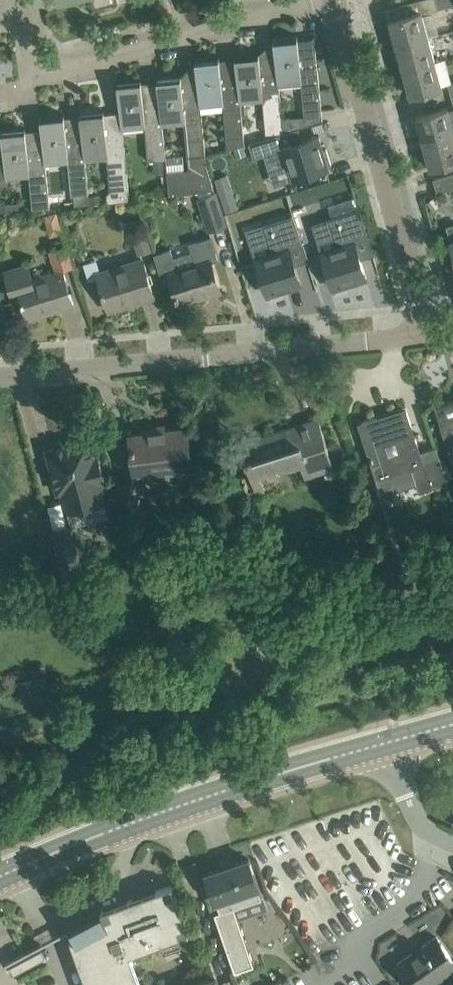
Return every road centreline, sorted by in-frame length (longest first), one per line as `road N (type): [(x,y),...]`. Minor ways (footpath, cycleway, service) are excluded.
road 1 (residential): [(0,374),(431,333)]
road 2 (tertiary): [(0,876),(141,818),(386,742)]
road 3 (residential): [(431,333),(336,0)]
road 4 (residential): [(15,0),(36,59),(59,61),(292,0)]
road 5 (unclassified): [(452,841),(422,827),(386,742)]

